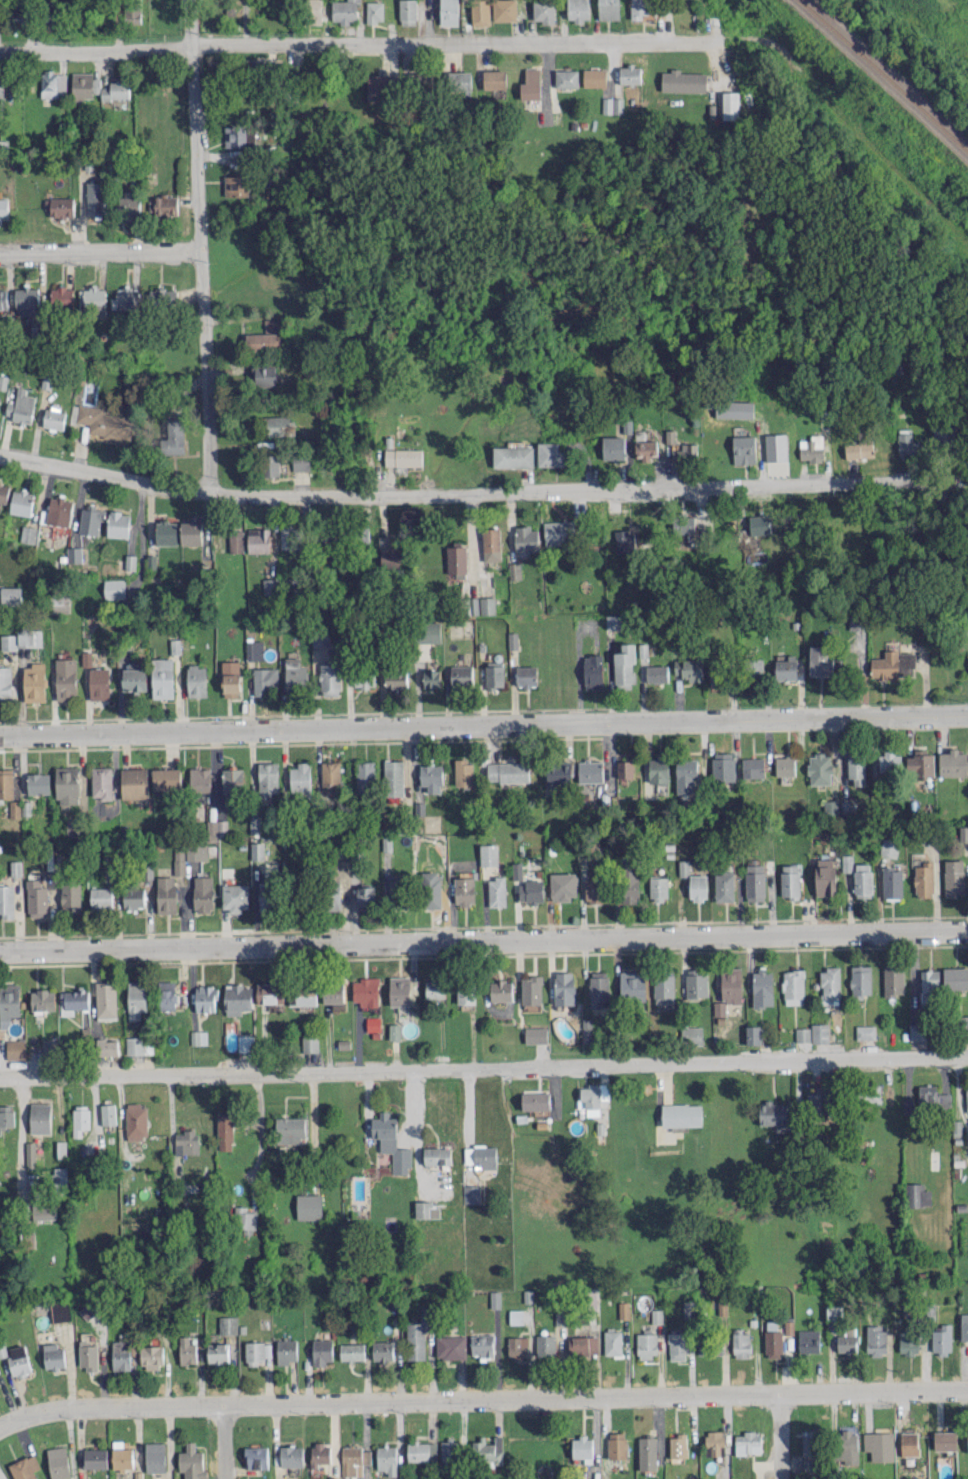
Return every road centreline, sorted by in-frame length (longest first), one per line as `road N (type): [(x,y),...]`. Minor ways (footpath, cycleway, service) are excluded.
road 1 (residential): [(0,1429),(67,1410),(967,1389)]
road 2 (residential): [(0,736),(967,715)]
road 3 (residential): [(0,1076),(967,1056)]
road 4 (residential): [(0,951),(967,931)]
road 5 (residential): [(214,492),(939,480)]
road 6 (residential): [(0,52),(710,40)]
road 7 (residential): [(214,492),(193,46)]
road 8 (residential): [(0,452),(214,492)]
road 9 (residential): [(0,249),(203,246)]

